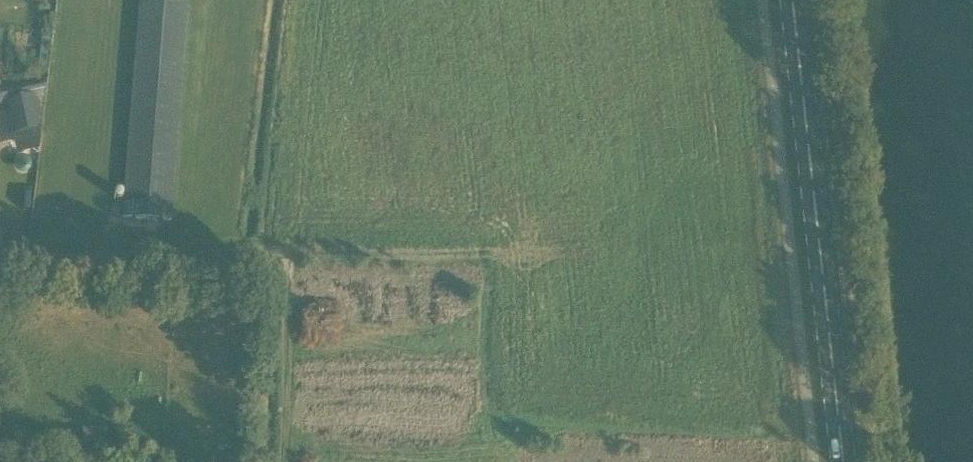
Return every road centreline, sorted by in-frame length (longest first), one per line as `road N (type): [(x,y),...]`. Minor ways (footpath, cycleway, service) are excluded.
road 1 (primary): [(847,461),(796,0)]

